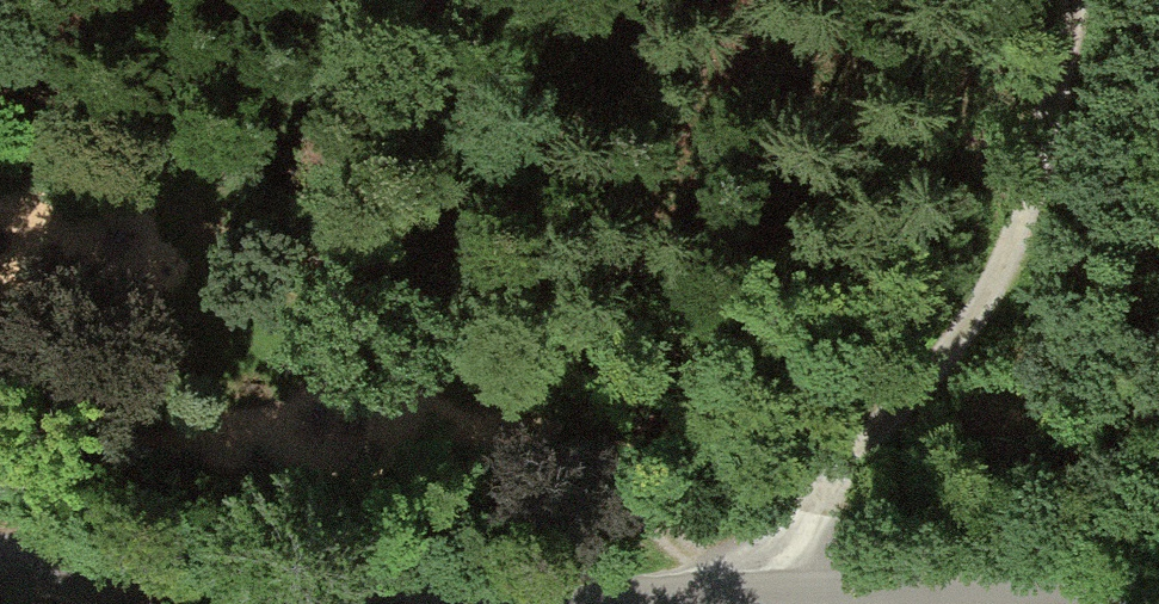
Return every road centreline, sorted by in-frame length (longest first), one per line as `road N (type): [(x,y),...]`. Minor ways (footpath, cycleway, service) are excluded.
road 1 (track): [(0,35),(477,361),(732,603)]
road 2 (track): [(1087,0),(1032,246),(951,371),(741,603)]
road 3 (unclassified): [(398,603),(110,576),(0,550)]

